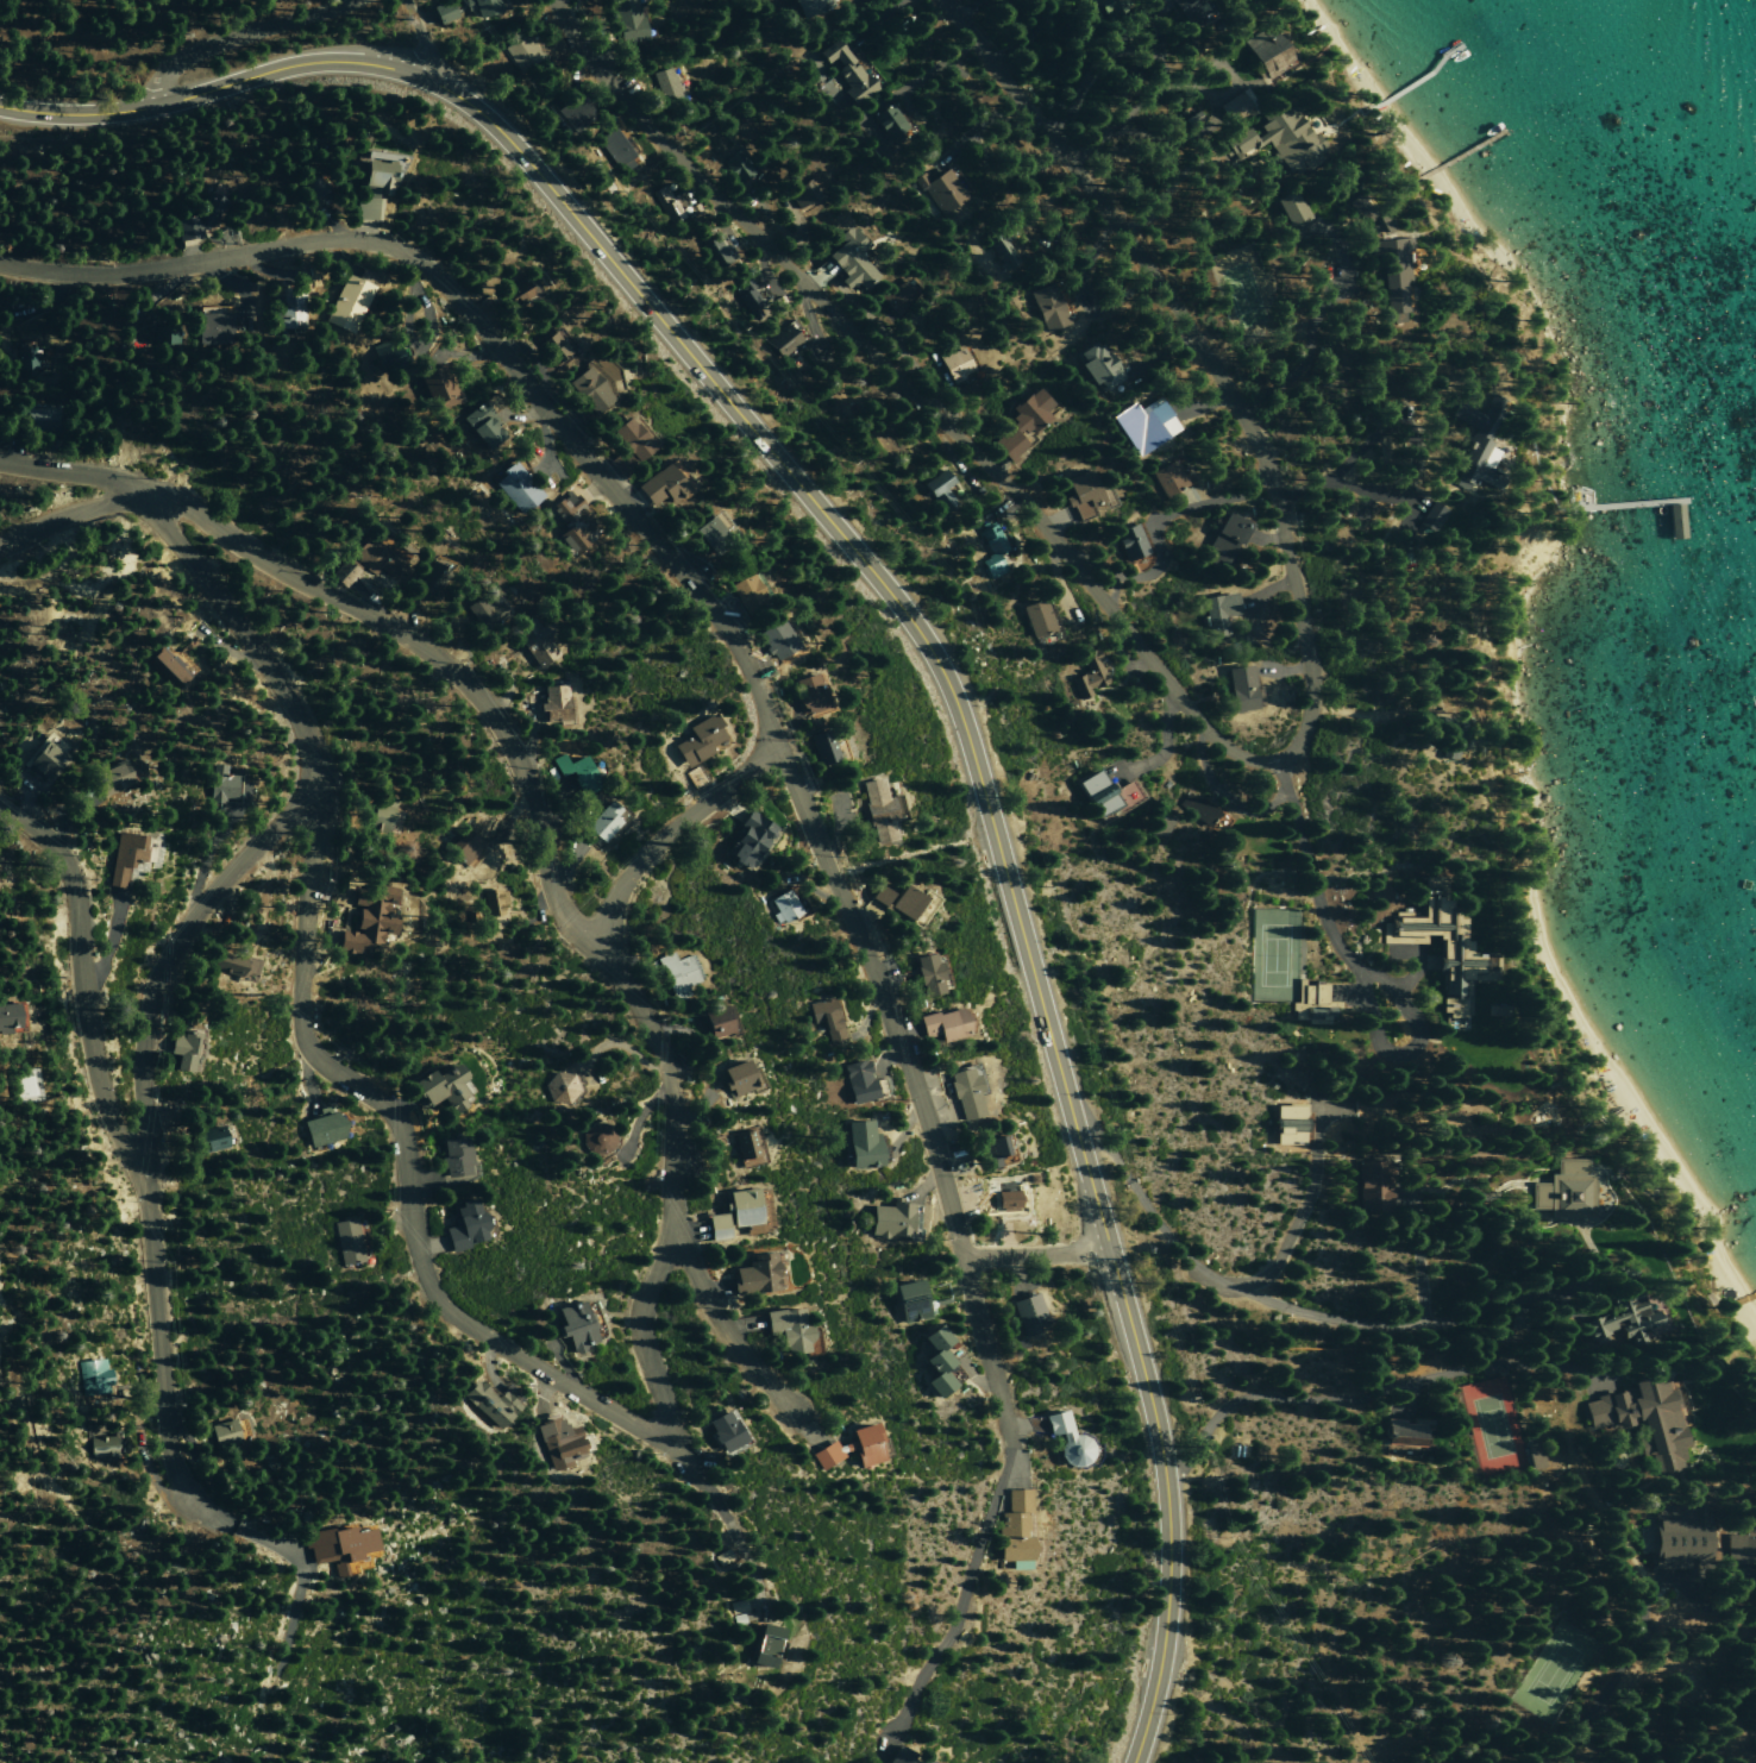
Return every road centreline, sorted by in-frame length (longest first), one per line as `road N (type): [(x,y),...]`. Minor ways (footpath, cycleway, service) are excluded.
road 1 (primary): [(1133,1762),(1154,1694),(1167,1606),(1167,1511),(1154,1416),(972,757),(941,671),(916,629),(516,149),(435,82),(365,62),(326,62),(113,112),(0,107)]
road 2 (residential): [(553,0),(596,73),(635,117),(1022,501),(1209,733),(1253,760),(1290,755),(1310,709),(1310,682),(1256,443),(1124,237),(939,0)]
road 3 (residential): [(670,1433),(635,1428),(468,1329),(432,1291),(413,1236),(400,1128),(320,1062),(300,1030),(309,745),(142,489)]
road 4 (residential): [(673,1232),(666,1064),(613,940),(576,933),(565,918),(527,786),(472,694),(403,639),(283,576),(163,494),(0,463)]
road 5 (residential): [(778,751),(752,677),(721,628),(415,259),(360,240),(117,275),(0,265)]
road 6 (residential): [(196,1504),(173,1464),(145,1159),(118,1141),(99,1091),(74,895),(58,853),(0,809)]
road 7 (residential): [(1010,1456),(913,1079),(778,751)]
road 8 (residential): [(145,1159),(140,1041),(156,971),(202,902),(300,802),(313,801)]
road 9 (residential): [(673,1232),(646,1292),(641,1335),(670,1433),(698,1481)]
road 10 (residential): [(613,940),(615,892),(639,857),(778,751)]
road 11 (residential): [(159,105),(163,73),(174,59),(357,0)]
road 12 (residential): [(795,1412),(726,1334),(673,1232)]
road 13 (residential): [(0,543),(142,489)]
road 14 (residential): [(1109,1255),(962,1257)]

